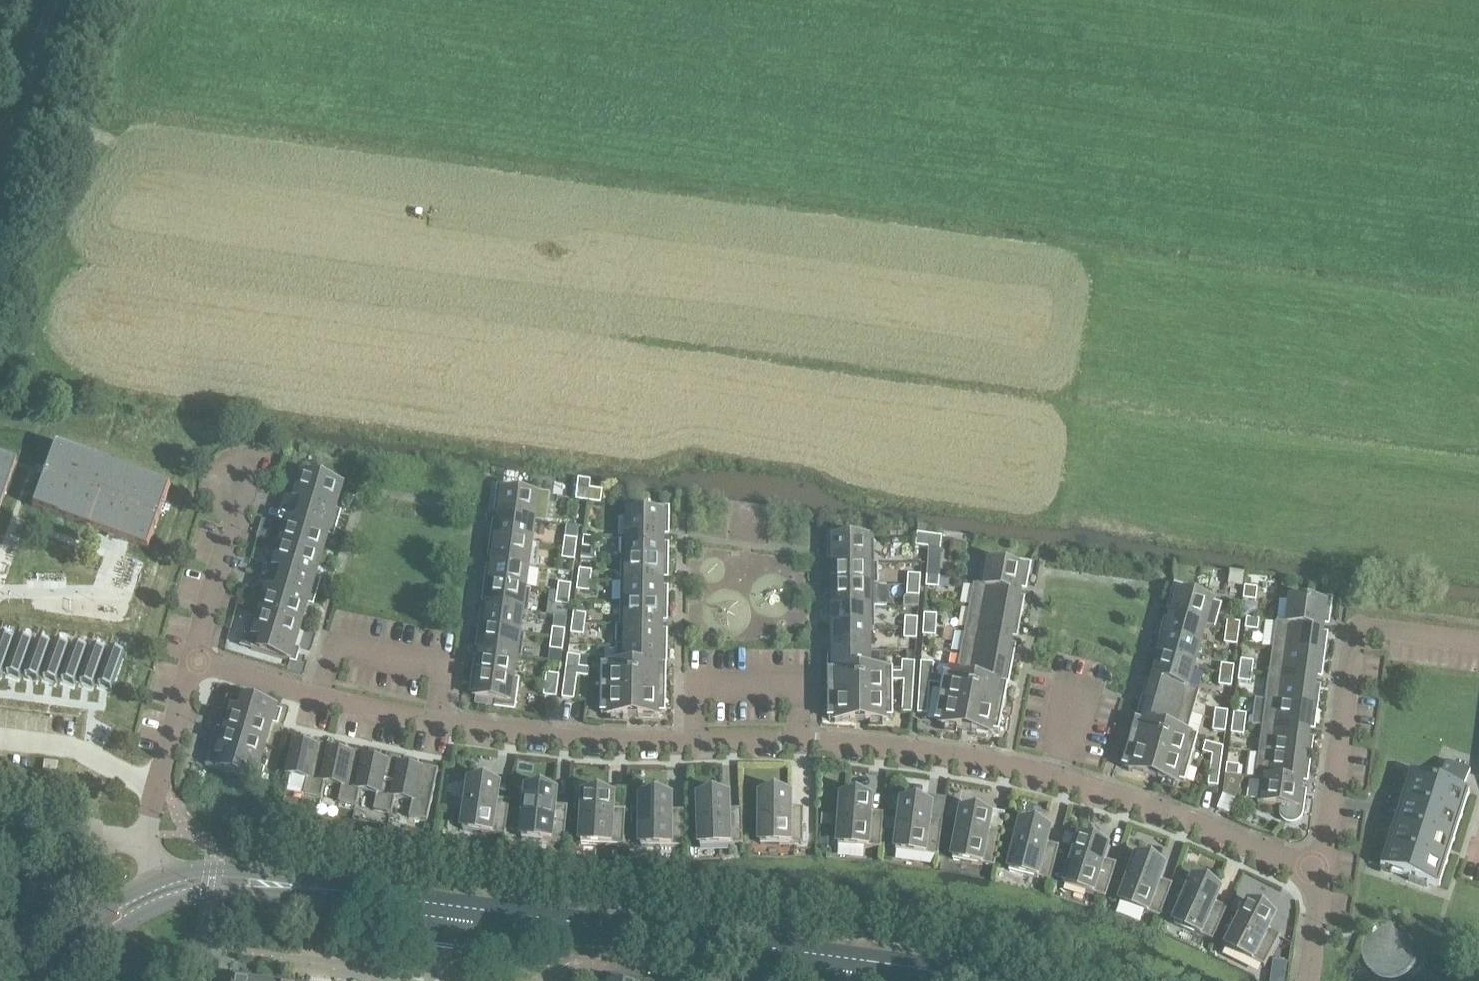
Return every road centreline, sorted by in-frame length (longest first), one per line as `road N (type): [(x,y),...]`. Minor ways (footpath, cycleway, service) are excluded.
road 1 (residential): [(1324,874),(1107,788),(965,758),(800,740),(567,738),(455,723),(197,663)]
road 2 (tertiary): [(842,960),(451,903)]
road 3 (residential): [(1324,874),(1363,623),(1478,639)]
road 4 (tertiary): [(58,980),(162,904),(329,888)]
road 5 (residential): [(197,663),(258,465)]
road 6 (tertiary): [(329,888),(254,871),(158,876)]
road 7 (residential): [(0,740),(79,748),(158,792)]
road 8 (unclassified): [(0,147),(59,0)]
road 9 (tertiary): [(158,876),(103,908),(50,980)]
road 10 (residential): [(147,834),(81,856),(0,846)]
road 11 (residential): [(158,792),(197,663)]
road 12 (residential): [(430,980),(306,961)]
road 13 (tertiary): [(964,980),(924,968),(842,960)]
road 14 (tertiary): [(451,903),(329,888)]

